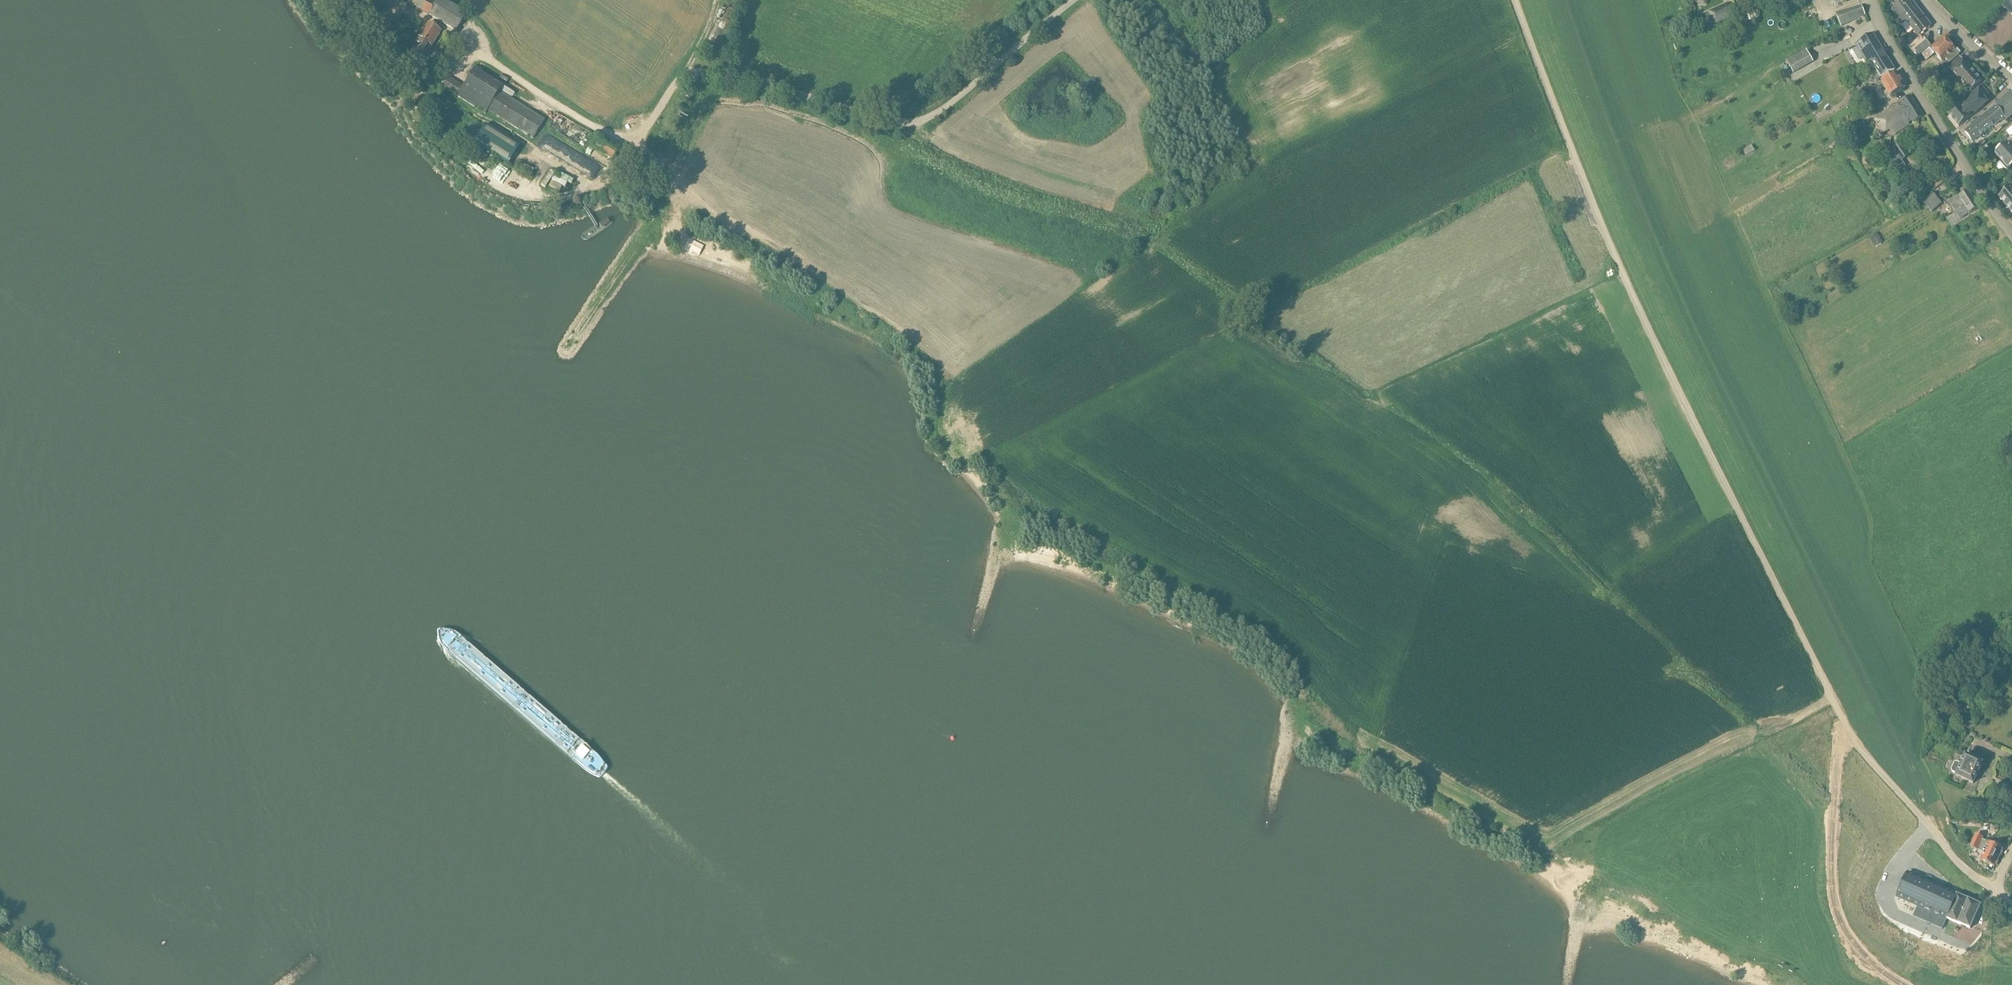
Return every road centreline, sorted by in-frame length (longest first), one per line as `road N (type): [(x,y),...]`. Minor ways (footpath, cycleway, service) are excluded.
road 1 (track): [(1928,826),(1925,804),(1669,282),(1562,0)]
road 2 (unclassified): [(2011,235),(1880,29),(1872,0)]

